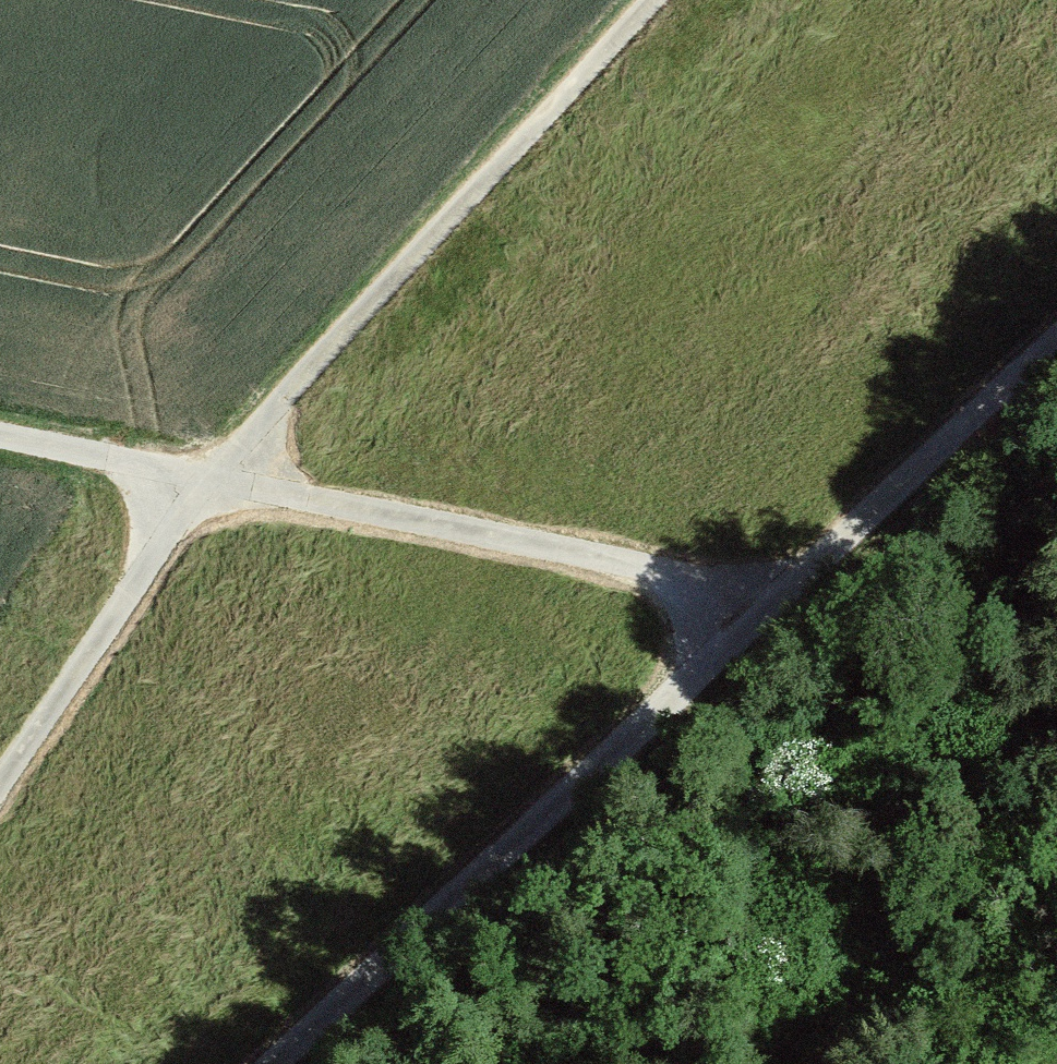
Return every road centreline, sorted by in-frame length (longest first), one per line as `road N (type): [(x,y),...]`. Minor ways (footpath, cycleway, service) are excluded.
road 1 (track): [(0,780),(206,479),(649,0)]
road 2 (track): [(767,600),(0,437)]
road 3 (track): [(270,1063),(767,600)]
road 4 (track): [(767,600),(1056,331)]

